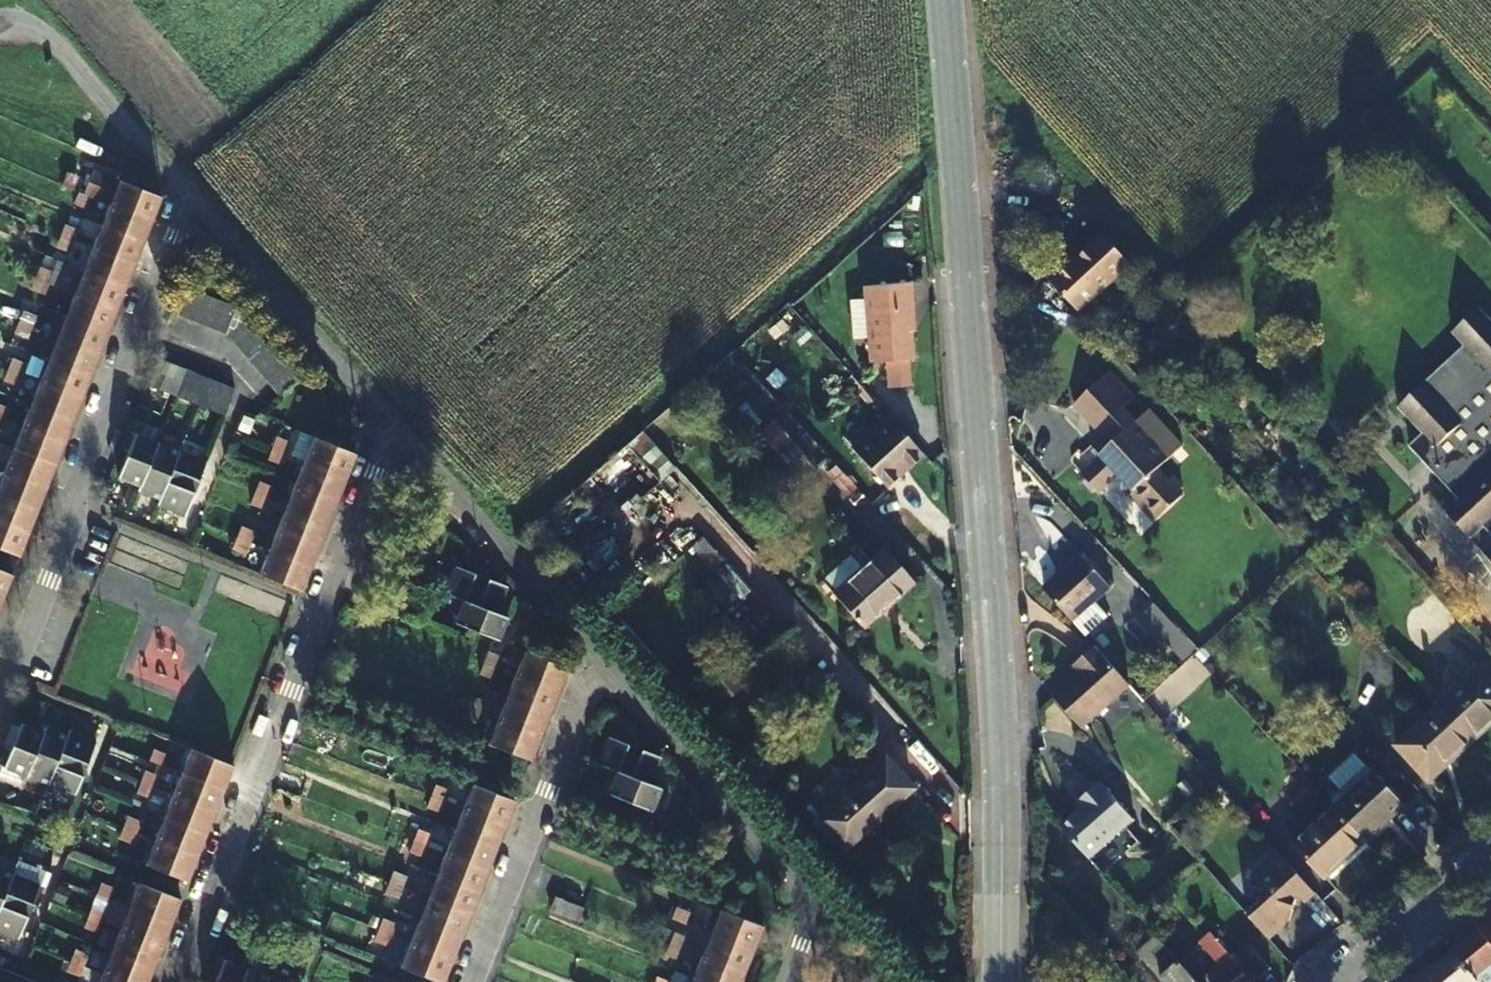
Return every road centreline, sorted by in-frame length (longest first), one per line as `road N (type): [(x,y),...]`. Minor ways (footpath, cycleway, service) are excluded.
road 1 (tertiary): [(1000,981),(997,714),(943,0)]
road 2 (residential): [(178,981),(394,427)]
road 3 (residential): [(0,673),(186,196)]
road 4 (residential): [(597,656),(802,900),(803,943),(787,981)]
road 5 (residential): [(472,981),(597,656)]
road 6 (residential): [(186,196),(394,427)]
road 7 (residential): [(394,427),(597,656)]
road 8 (residential): [(39,28),(186,196)]
road 9 (residential): [(1490,855),(1340,981)]

